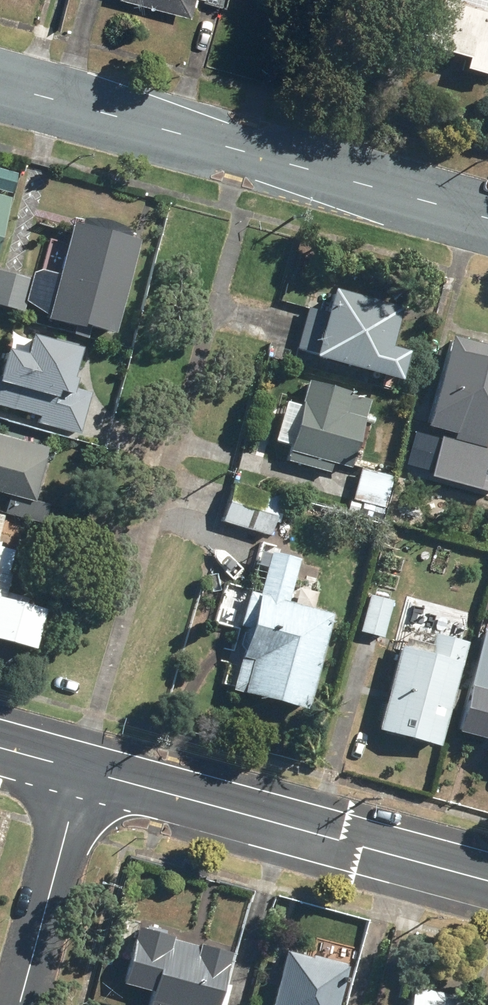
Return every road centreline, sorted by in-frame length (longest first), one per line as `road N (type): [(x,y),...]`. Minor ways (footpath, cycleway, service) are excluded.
road 1 (residential): [(83,770),(232,245)]
road 2 (residential): [(487,214),(0,80)]
road 3 (tertiary): [(487,881),(83,770)]
road 4 (residential): [(19,1004),(83,770)]

